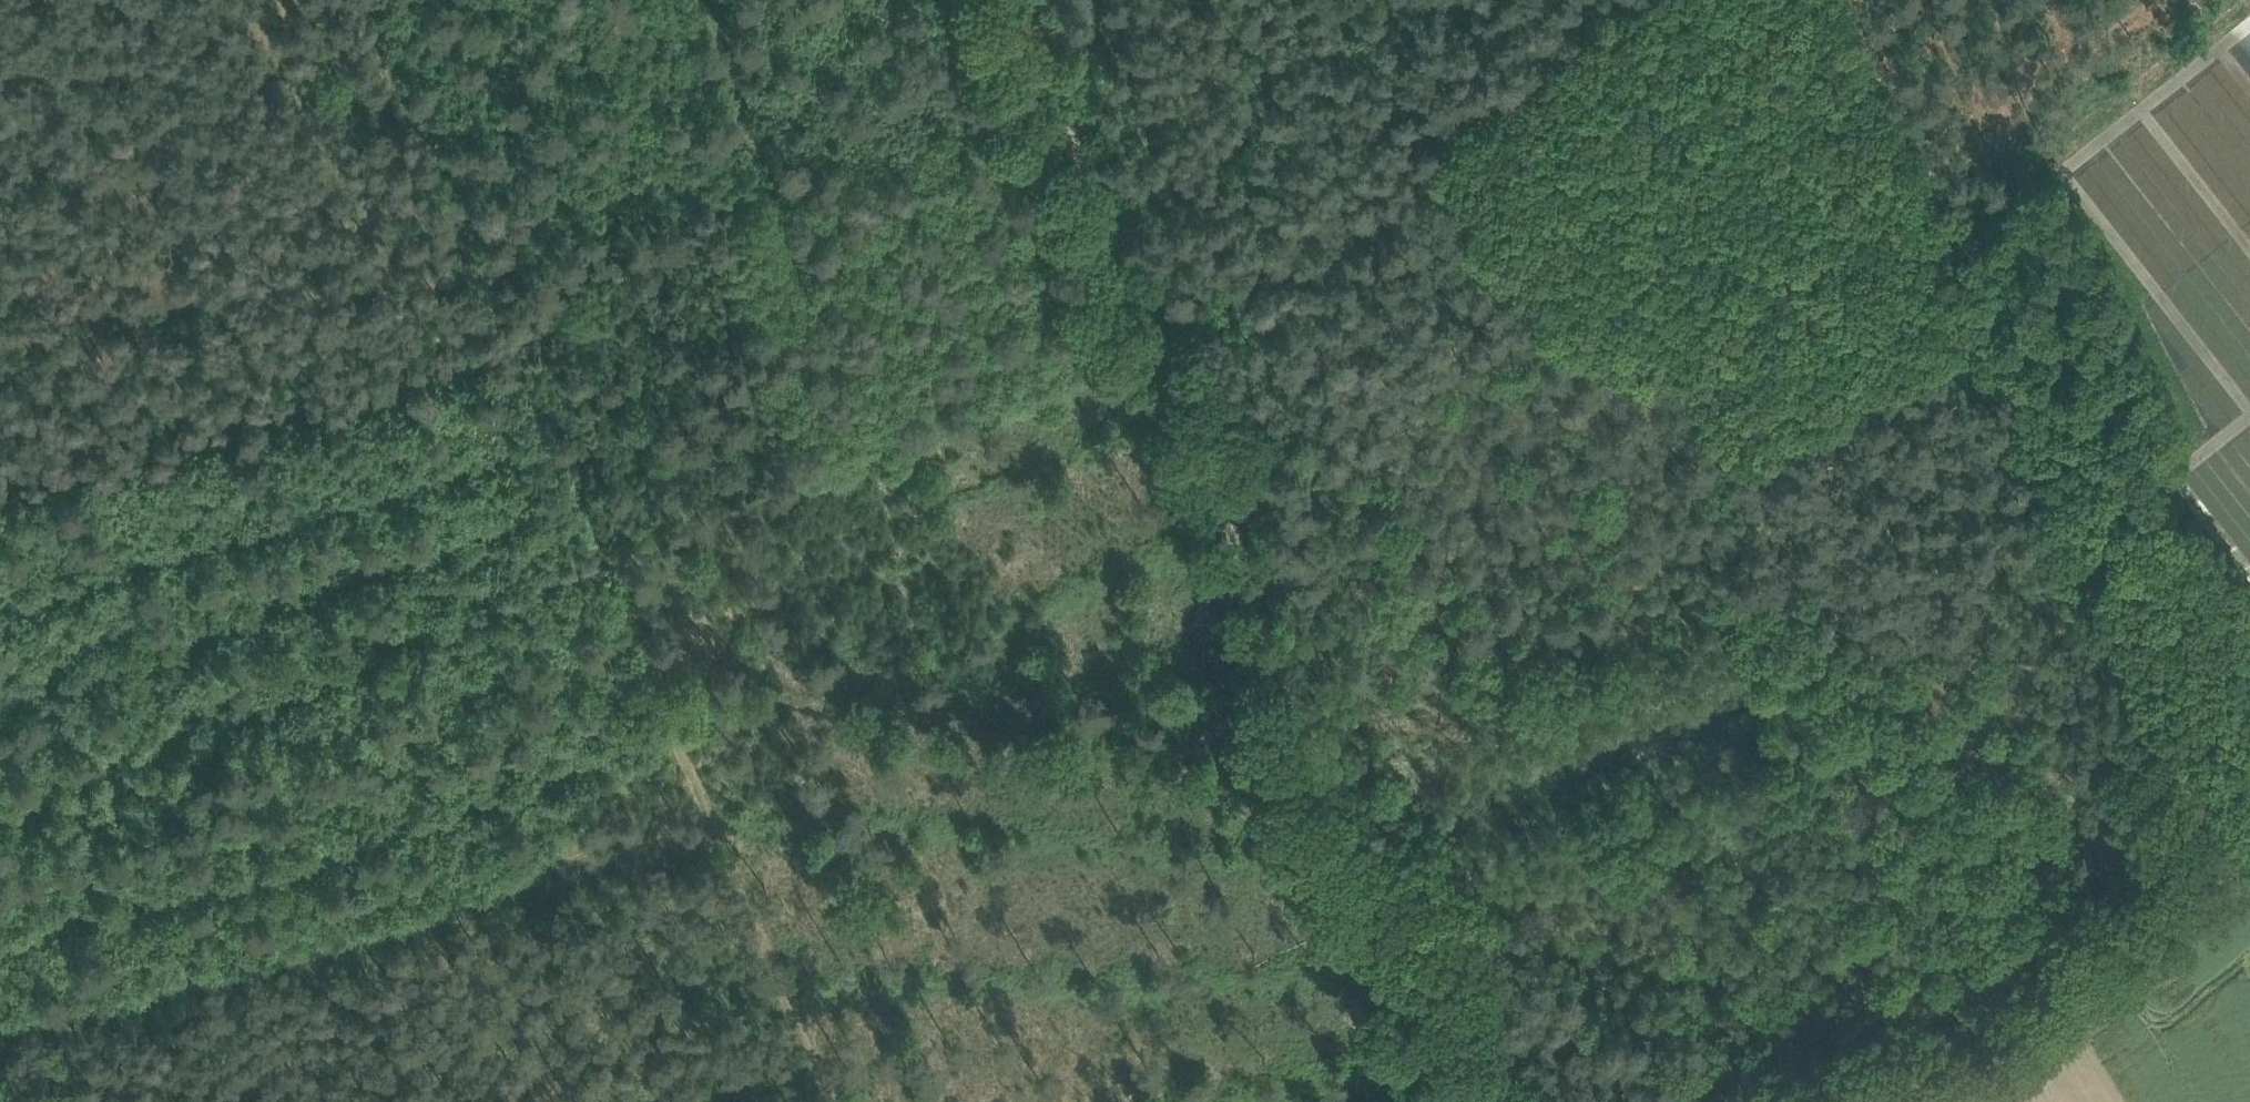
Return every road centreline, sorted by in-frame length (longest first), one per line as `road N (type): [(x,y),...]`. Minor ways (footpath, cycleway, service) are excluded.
road 1 (track): [(1507,1101),(1340,762),(1033,0)]
road 2 (unclassified): [(2249,862),(1977,1091),(1931,1101)]

